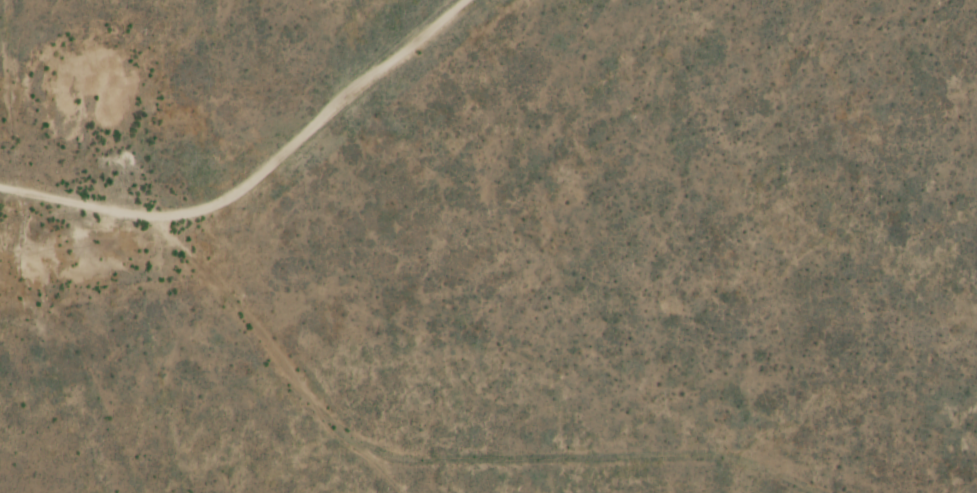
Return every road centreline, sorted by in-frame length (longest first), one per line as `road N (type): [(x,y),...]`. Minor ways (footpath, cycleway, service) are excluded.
road 1 (residential): [(404,492),(259,307),(264,205),(493,0)]
road 2 (residential): [(829,0),(710,492)]

